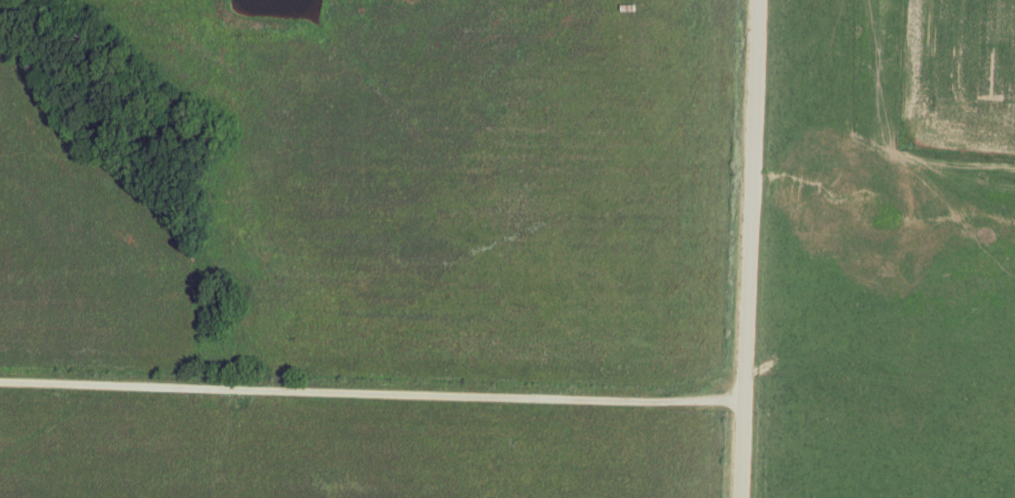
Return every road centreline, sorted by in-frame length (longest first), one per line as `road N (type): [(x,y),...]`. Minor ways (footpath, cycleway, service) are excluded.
road 1 (residential): [(756,0),(739,497)]

